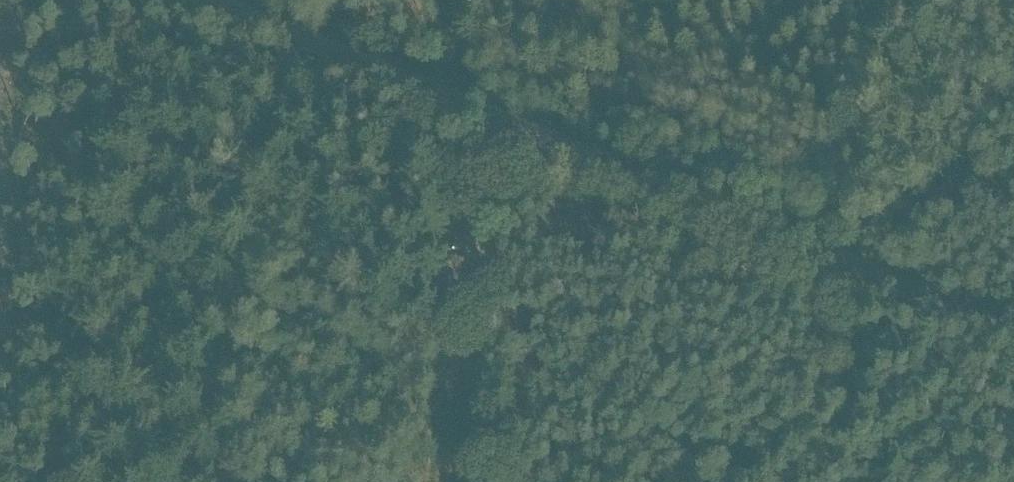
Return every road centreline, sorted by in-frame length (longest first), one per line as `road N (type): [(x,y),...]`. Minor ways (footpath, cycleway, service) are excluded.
road 1 (secondary): [(1013,334),(211,0)]
road 2 (track): [(867,0),(827,256)]
road 3 (track): [(853,267),(1013,70)]

